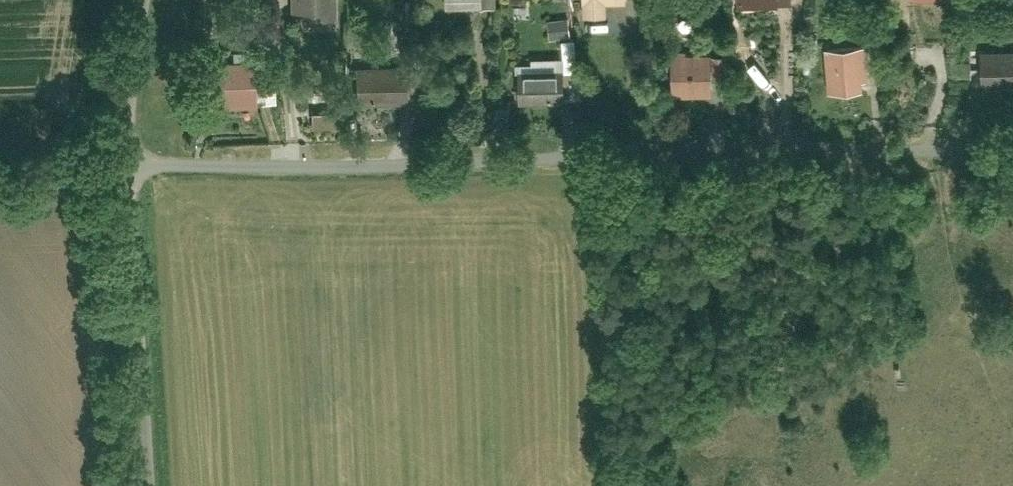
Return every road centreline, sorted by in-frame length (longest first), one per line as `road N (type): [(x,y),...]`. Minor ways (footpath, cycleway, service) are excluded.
road 1 (track): [(1012,149),(106,167)]
road 2 (residential): [(154,0),(134,165),(159,485)]

